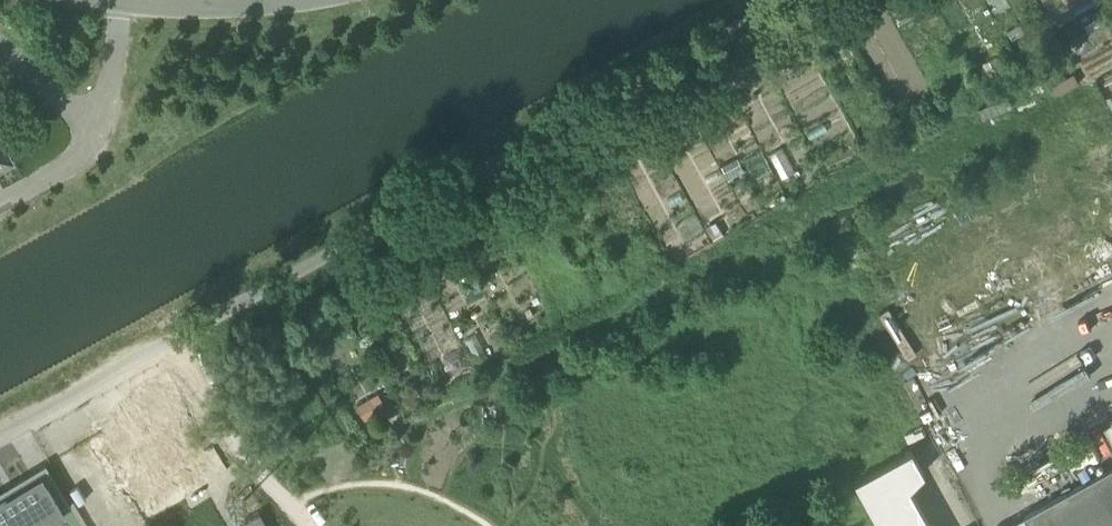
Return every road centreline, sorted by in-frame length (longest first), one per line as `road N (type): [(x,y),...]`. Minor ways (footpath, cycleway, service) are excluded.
road 1 (unclassified): [(0,428),(794,0)]
road 2 (residential): [(95,127),(110,86),(122,0)]
road 3 (tertiary): [(140,0),(269,0)]
road 4 (residential): [(0,47),(95,127)]
road 5 (residential): [(0,199),(63,165),(95,127)]

